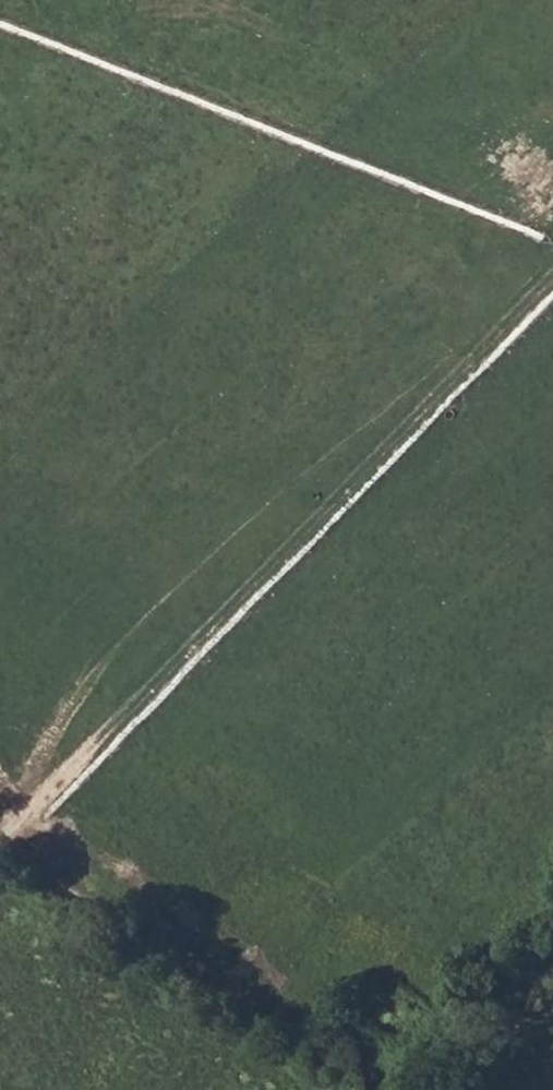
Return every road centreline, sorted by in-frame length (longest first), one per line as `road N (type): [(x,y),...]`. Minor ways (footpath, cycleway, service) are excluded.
road 1 (track): [(461,1089),(513,988),(552,947)]

